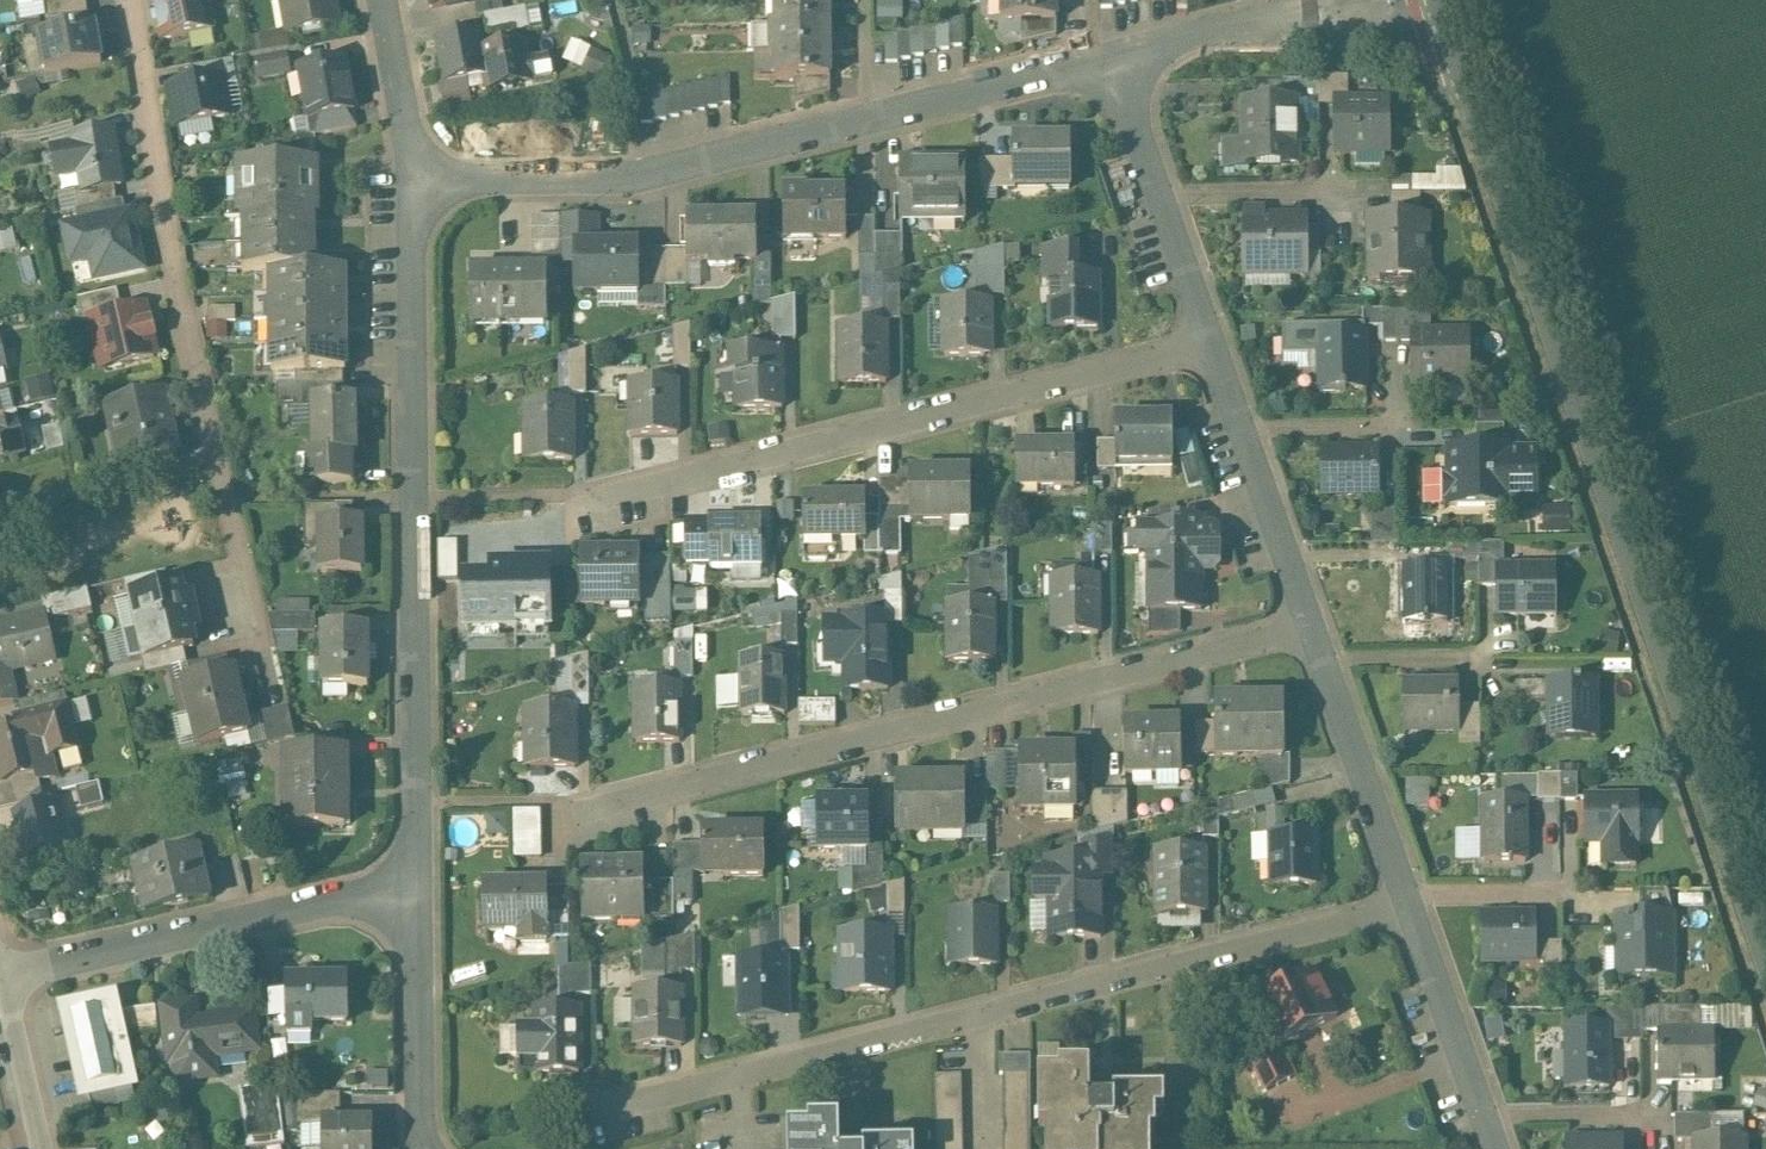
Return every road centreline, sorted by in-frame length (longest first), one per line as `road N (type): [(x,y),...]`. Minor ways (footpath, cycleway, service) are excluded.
road 1 (tertiary): [(1765,956),(1435,0)]
road 2 (residential): [(1408,905),(578,1109)]
road 3 (residential): [(1313,627),(572,817)]
road 4 (residential): [(410,176),(653,170),(1117,57)]
road 5 (residential): [(417,883),(410,176)]
road 6 (residential): [(1212,343),(584,507)]
road 7 (residential): [(126,0),(175,285),(251,610)]
road 8 (residential): [(417,883),(0,983)]
road 9 (residential): [(1212,343),(1313,627)]
road 10 (residential): [(1117,57),(1212,343)]
road 11 (residential): [(1313,627),(1408,905)]
road 12 (residential): [(1117,57),(1379,0)]
road 13 (residential): [(433,1148),(423,1116),(417,883)]
road 14 (residential): [(1408,905),(1496,1148)]
road 15 (residential): [(410,176),(378,0)]
road 16 (residential): [(0,1006),(35,1148)]

